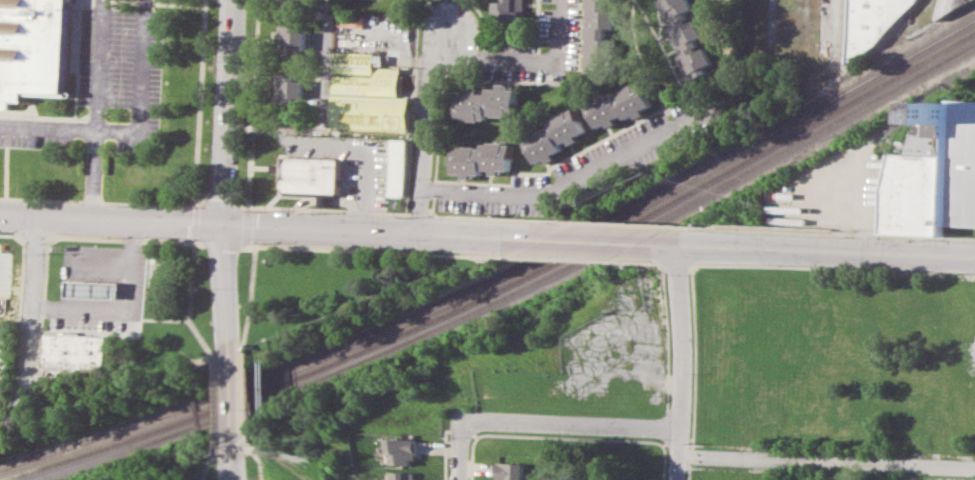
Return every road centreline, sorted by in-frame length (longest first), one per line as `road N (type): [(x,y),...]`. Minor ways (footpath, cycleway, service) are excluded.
road 1 (secondary): [(646,243),(974,258)]
road 2 (secondary): [(225,226),(552,239)]
road 3 (residential): [(678,456),(974,469)]
road 4 (residential): [(686,245),(677,479)]
road 5 (secondary): [(232,0),(225,226)]
road 6 (secondary): [(0,216),(225,226)]
road 7 (residential): [(679,429),(462,421)]
road 8 (residential): [(448,31),(432,46),(422,234)]
road 9 (residential): [(38,218),(29,390)]
road 10 (secondary): [(225,226),(233,356)]

